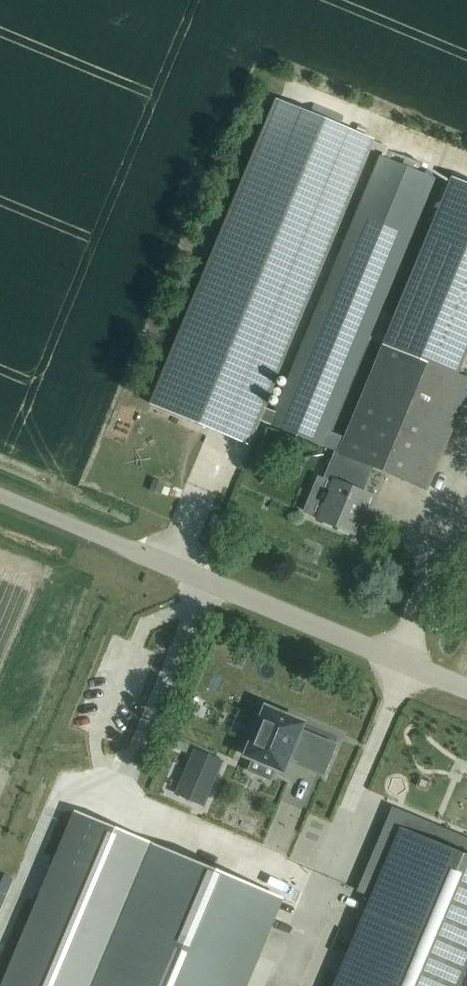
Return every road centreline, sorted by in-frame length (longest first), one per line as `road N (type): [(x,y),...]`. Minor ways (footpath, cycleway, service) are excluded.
road 1 (unclassified): [(466,688),(0,495)]

